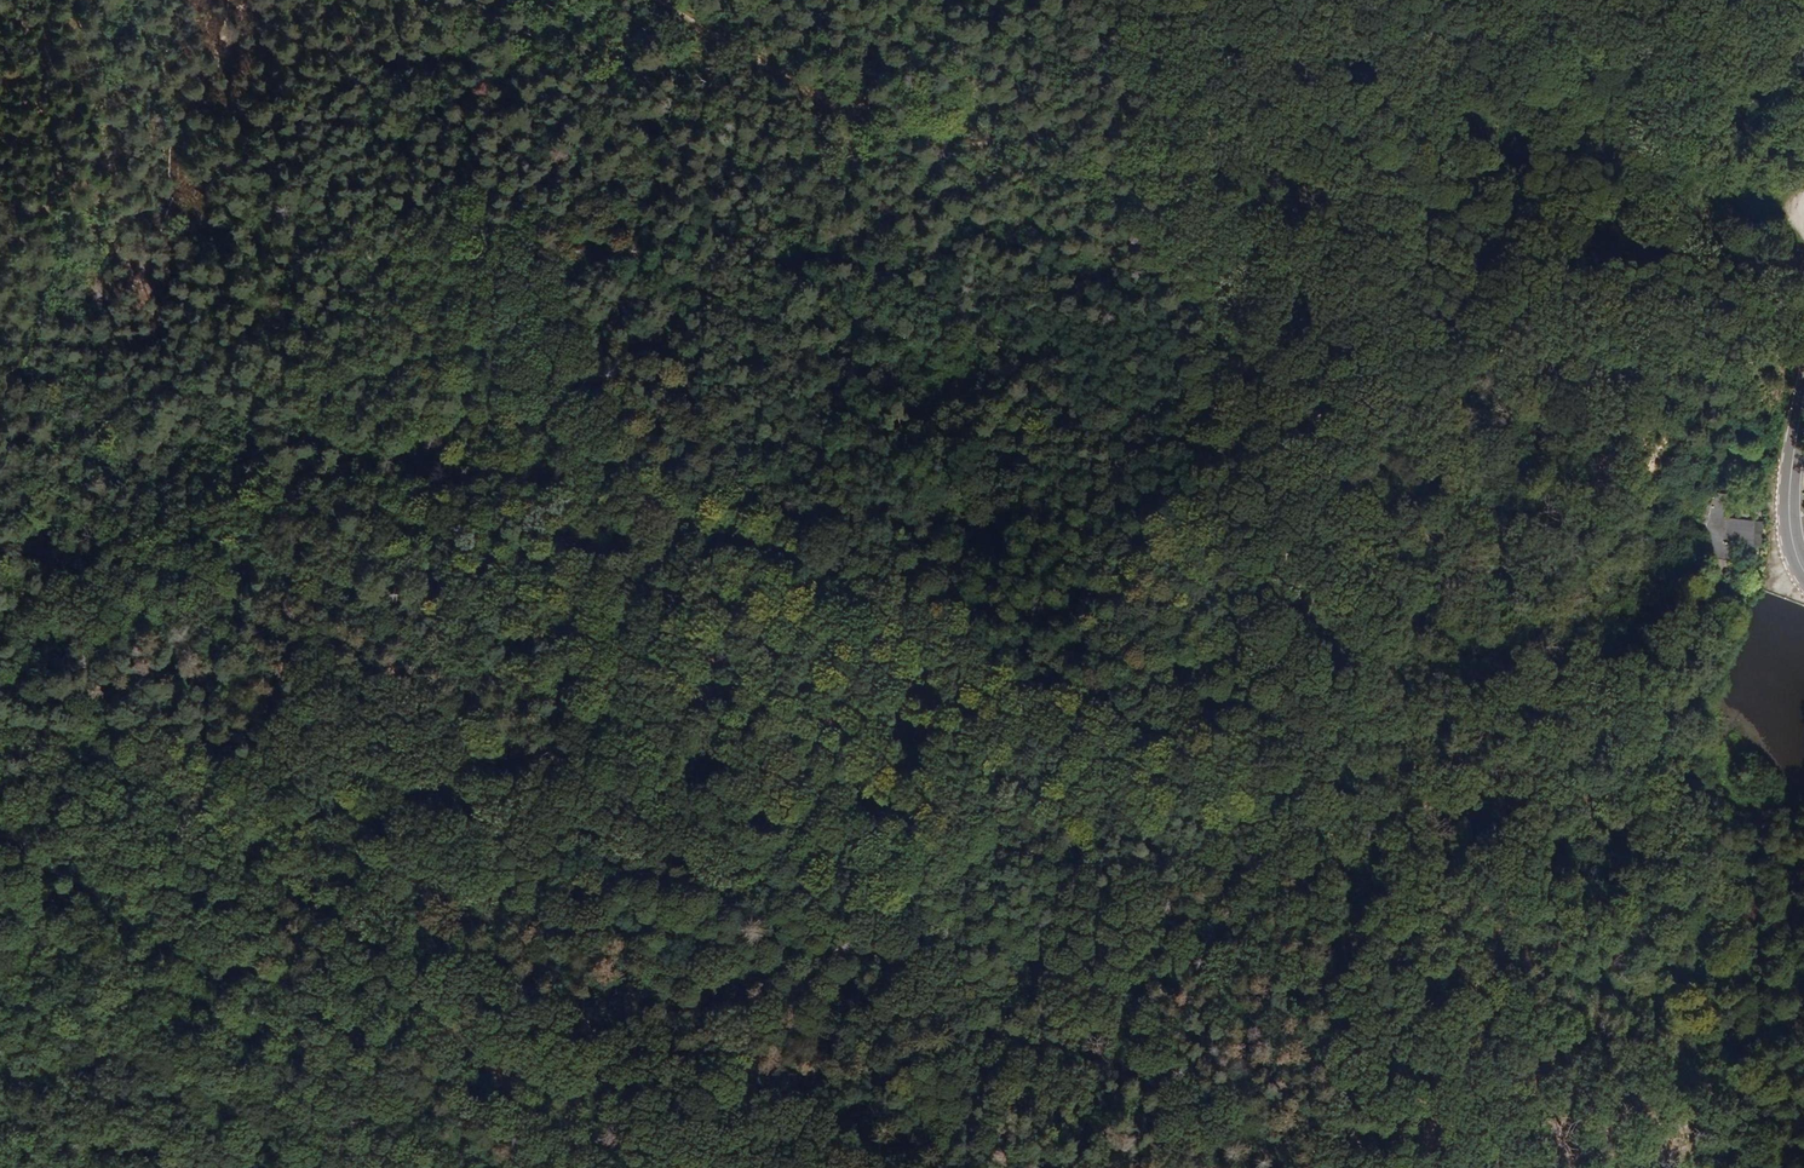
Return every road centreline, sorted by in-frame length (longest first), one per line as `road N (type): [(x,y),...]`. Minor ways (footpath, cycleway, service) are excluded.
road 1 (track): [(657,0),(808,90),(912,141),(949,149),(1001,137),(1158,75)]
road 2 (secondary): [(1803,568),(1790,490),(1803,400)]

